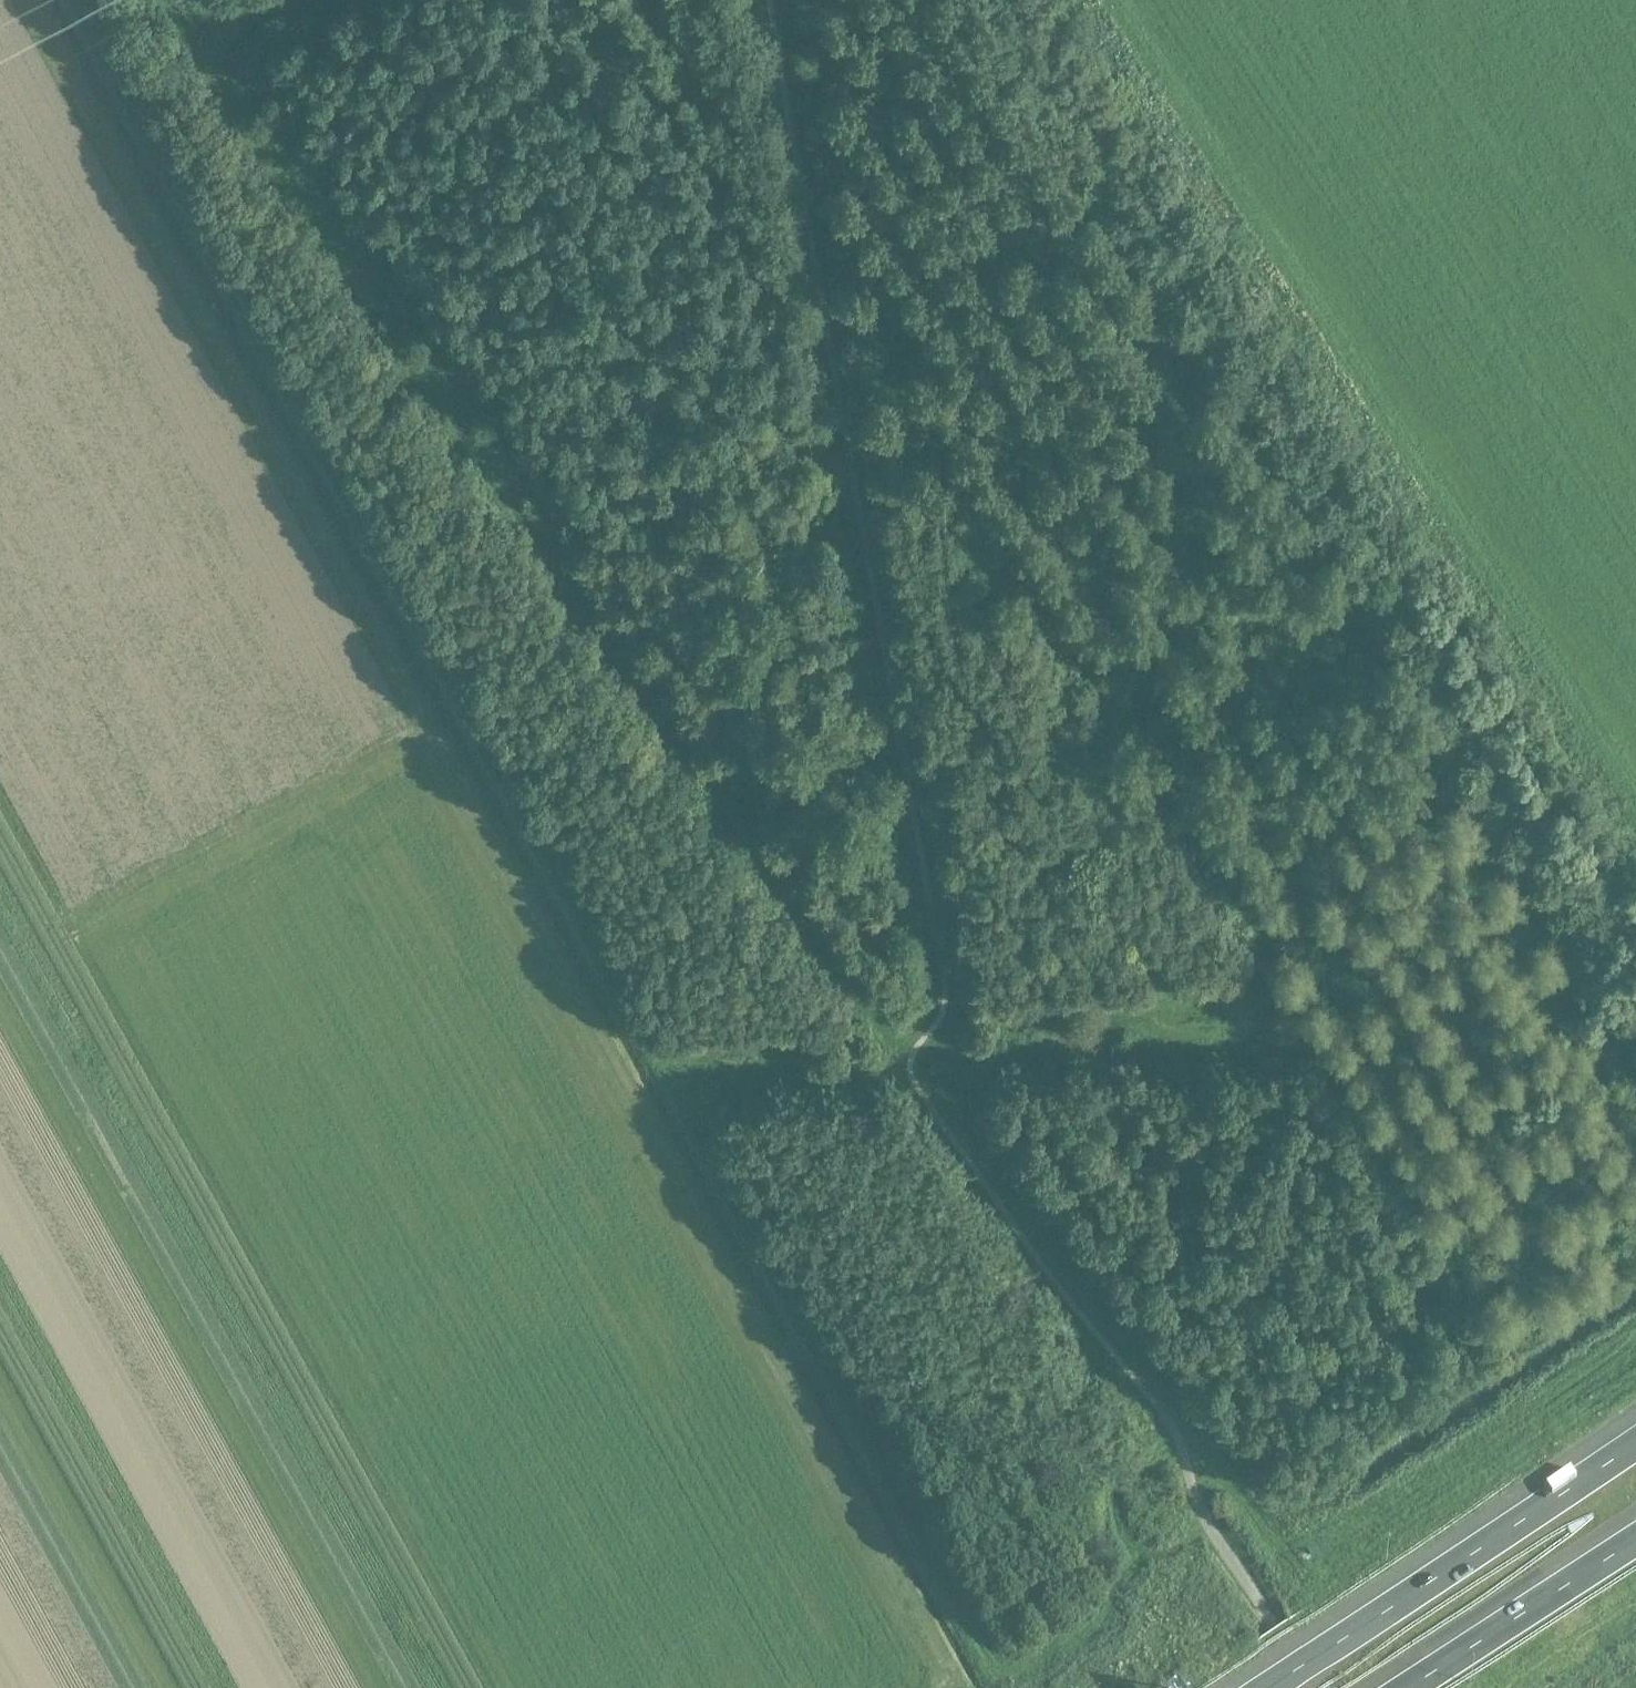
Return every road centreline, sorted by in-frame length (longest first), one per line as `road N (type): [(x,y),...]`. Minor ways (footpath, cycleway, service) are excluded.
road 1 (motorway): [(1635,1444),(1268,1687)]
road 2 (motorway): [(1635,1539),(1409,1687)]

